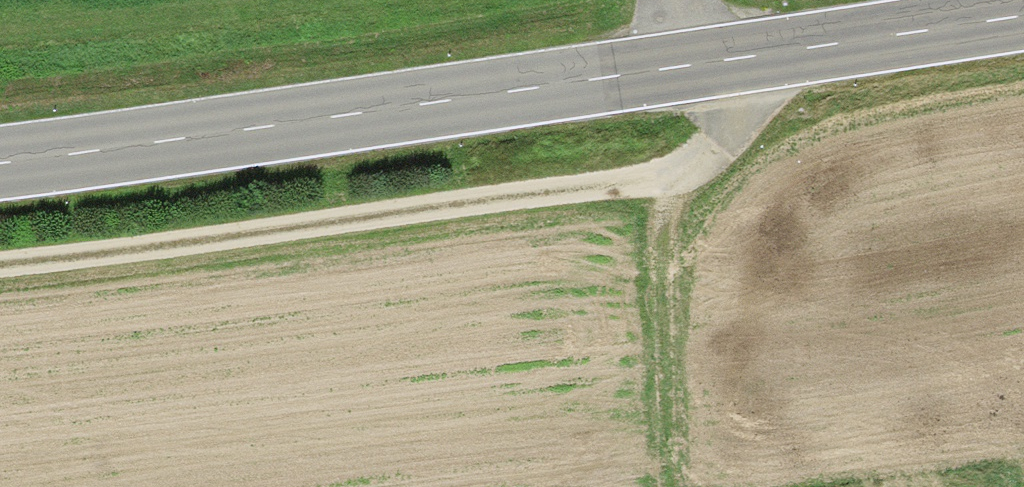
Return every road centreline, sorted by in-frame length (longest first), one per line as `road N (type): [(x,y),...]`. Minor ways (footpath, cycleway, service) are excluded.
road 1 (primary): [(0,158),(278,129),(1023,12)]
road 2 (track): [(0,257),(668,173),(701,158),(723,130),(710,61),(686,0)]

